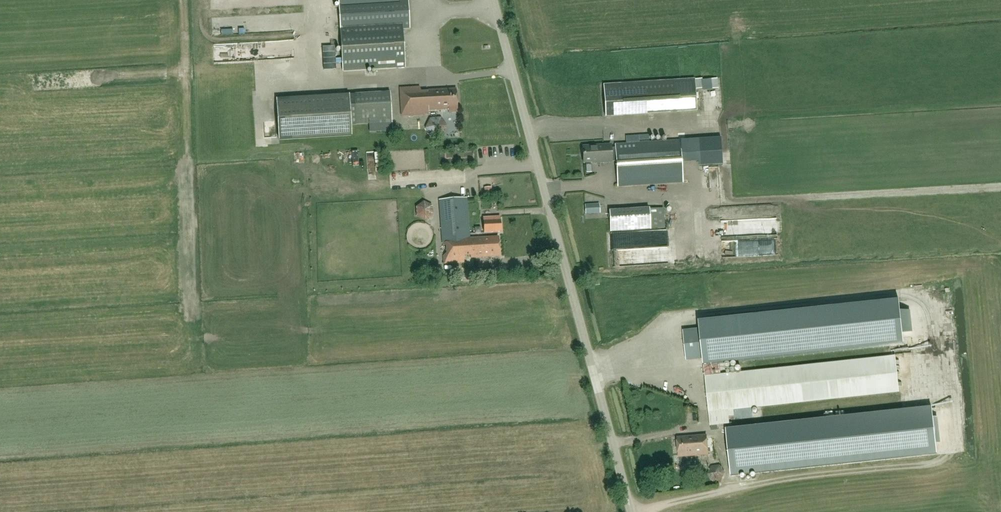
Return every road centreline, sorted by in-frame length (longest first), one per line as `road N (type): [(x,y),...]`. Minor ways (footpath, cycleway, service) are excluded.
road 1 (unclassified): [(631,511),(494,0)]

